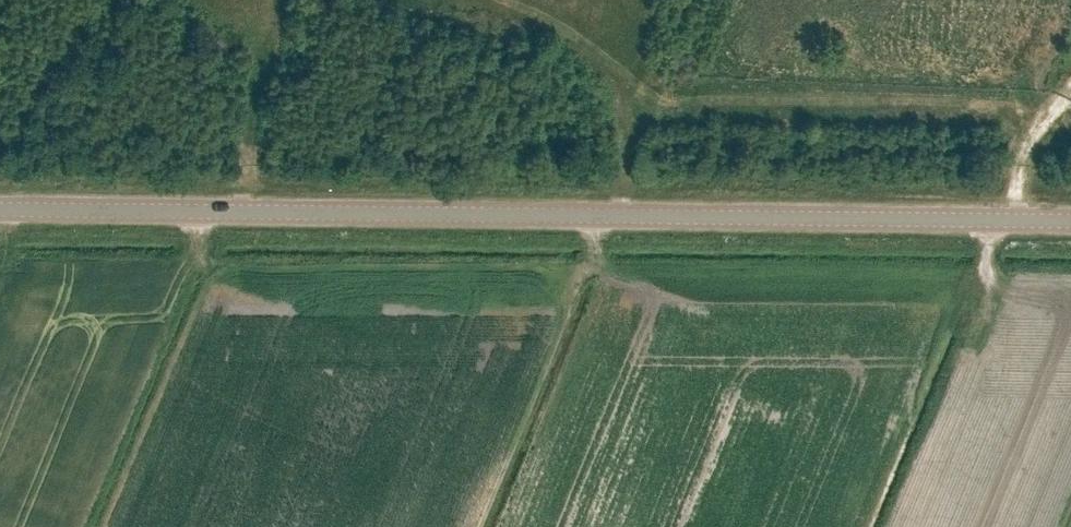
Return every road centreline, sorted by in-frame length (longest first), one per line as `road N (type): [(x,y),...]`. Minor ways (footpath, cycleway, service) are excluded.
road 1 (unclassified): [(1070,221),(0,208)]

